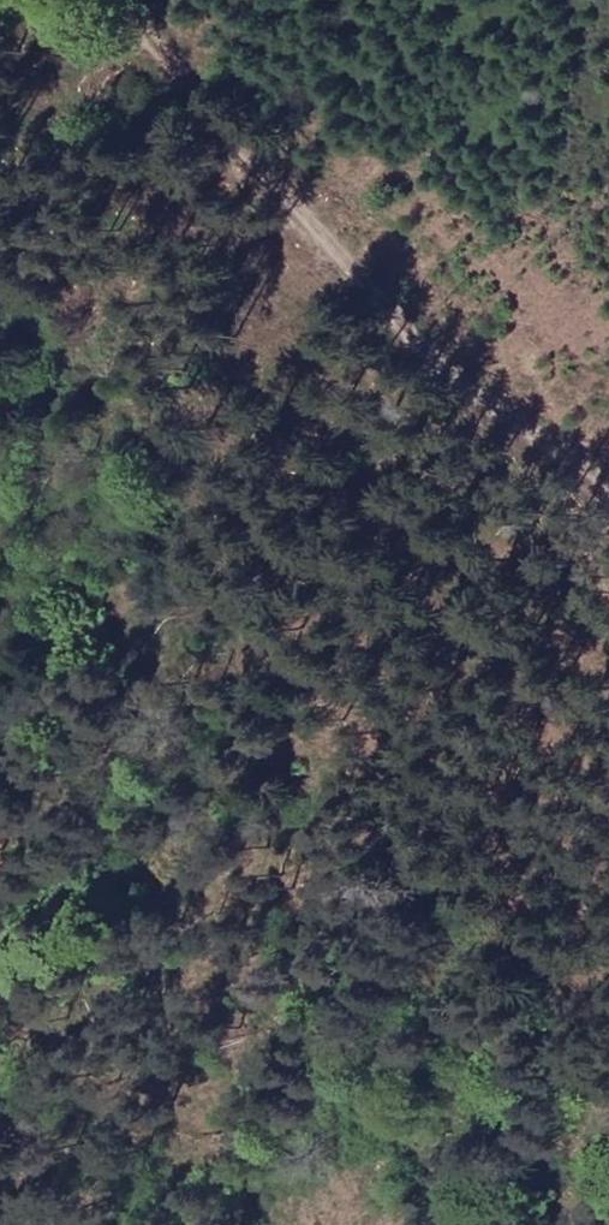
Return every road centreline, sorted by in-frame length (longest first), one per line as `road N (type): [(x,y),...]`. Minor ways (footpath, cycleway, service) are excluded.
road 1 (track): [(608,478),(453,360),(124,0)]
road 2 (track): [(0,1059),(47,1224)]

